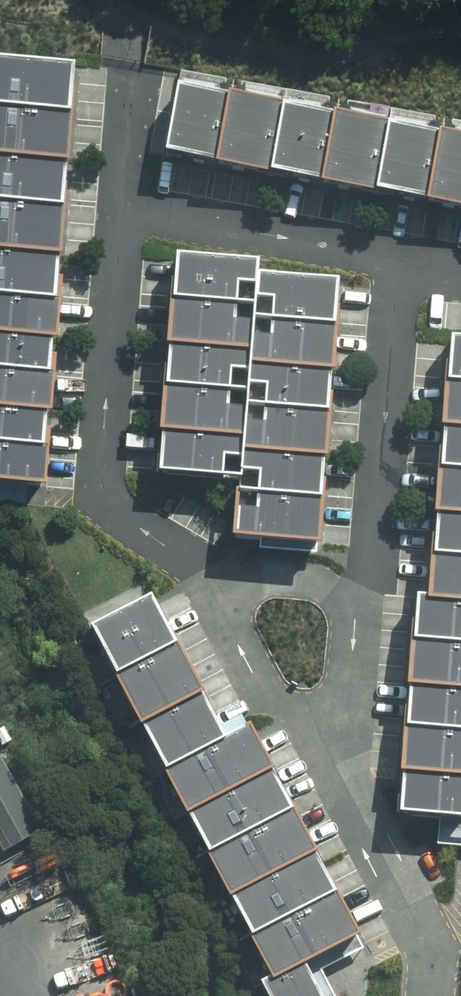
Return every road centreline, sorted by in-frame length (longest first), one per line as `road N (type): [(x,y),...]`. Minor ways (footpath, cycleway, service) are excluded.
road 1 (residential): [(198,596),(105,491),(96,451),(121,214)]
road 2 (residential): [(402,262),(366,606)]
road 3 (residential): [(121,214),(402,262)]
road 4 (residential): [(354,794),(275,674),(198,596)]
road 5 (residential): [(354,794),(418,966),(412,995)]
road 6 (residential): [(366,606),(354,794)]
road 7 (residential): [(198,596),(287,573),(327,582),(366,606)]
road 8 (residential): [(121,214),(127,79)]

